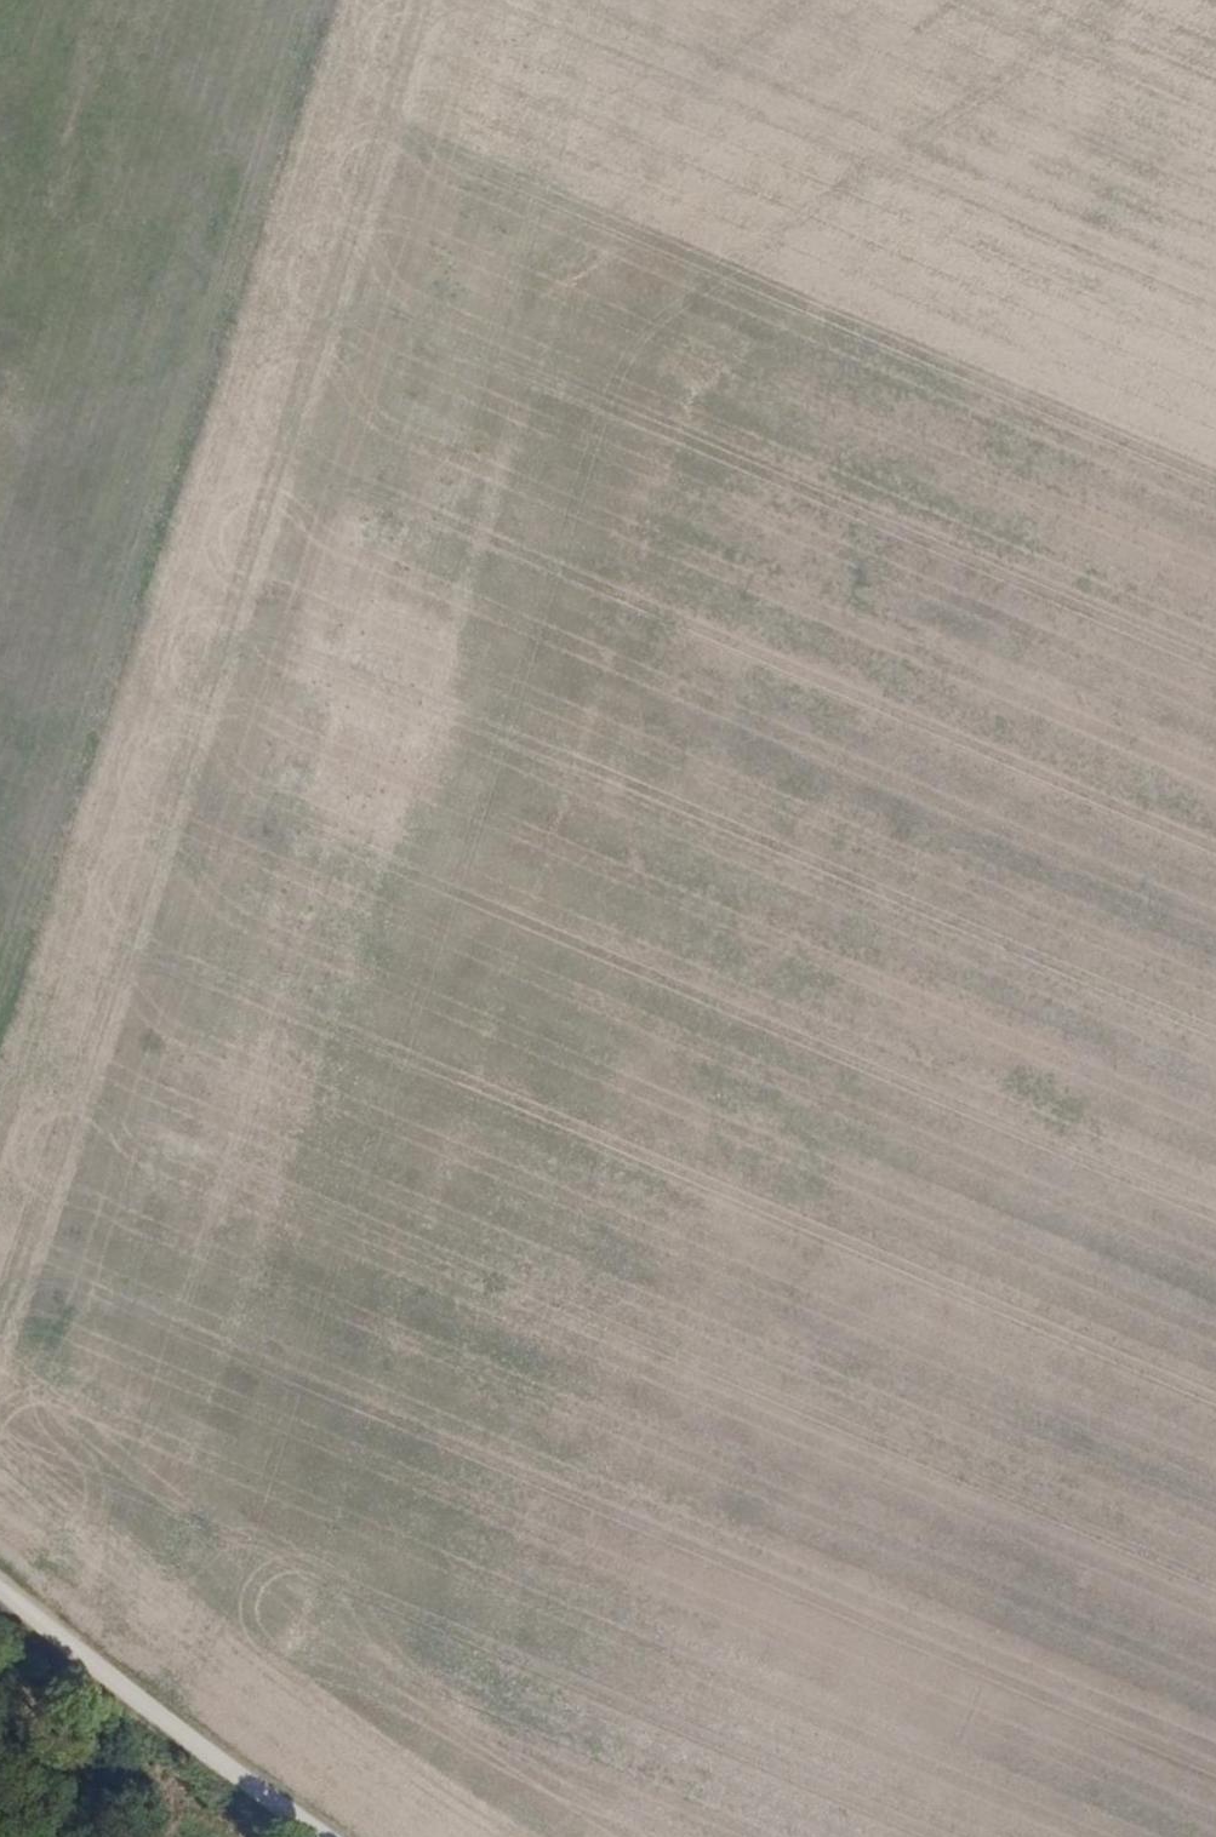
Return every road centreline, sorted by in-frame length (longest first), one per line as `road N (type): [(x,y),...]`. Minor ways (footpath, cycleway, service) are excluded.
road 1 (track): [(0,1590),(323,1836)]

